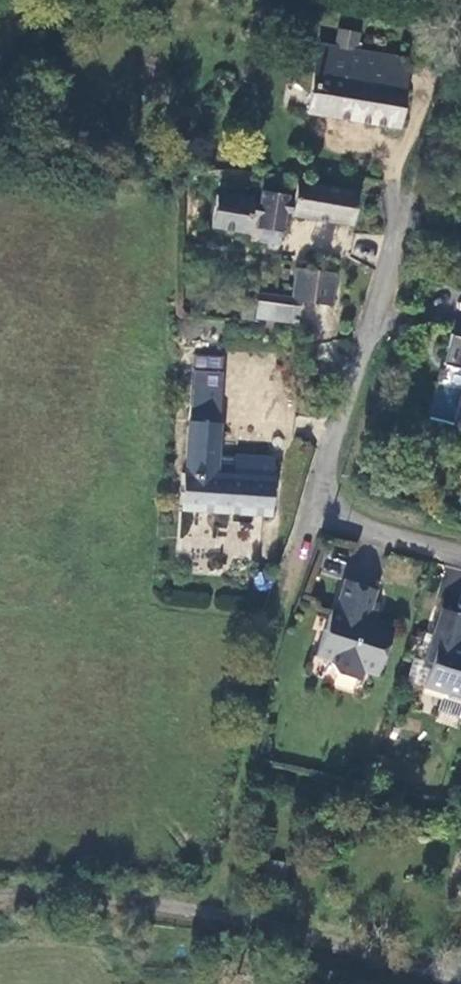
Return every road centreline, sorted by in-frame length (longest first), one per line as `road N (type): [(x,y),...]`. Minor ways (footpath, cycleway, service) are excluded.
road 1 (unclassified): [(460,549),(310,509),(410,203)]
road 2 (unclassified): [(460,976),(223,914),(127,898),(0,895)]

